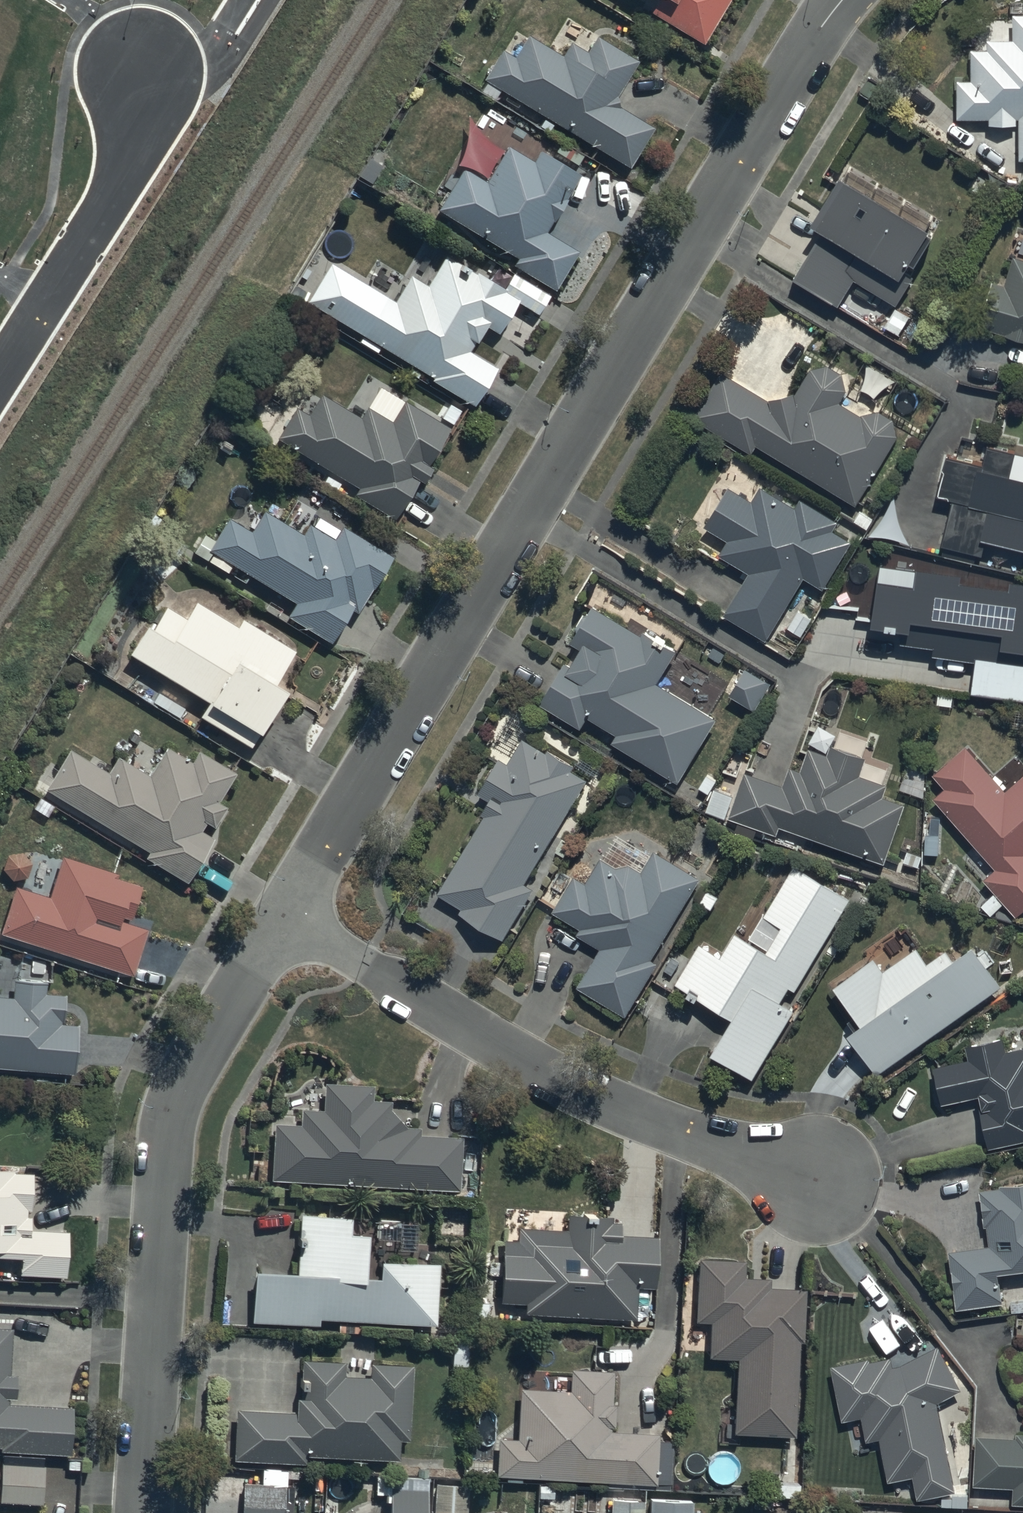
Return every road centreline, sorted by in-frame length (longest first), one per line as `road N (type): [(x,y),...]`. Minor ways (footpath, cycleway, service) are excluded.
road 1 (residential): [(293,920),(841,0)]
road 2 (residential): [(139,1512),(151,1234),(185,1069),(293,920)]
road 3 (residential): [(293,920),(582,1088),(826,1186)]
road 4 (residential): [(0,375),(127,170),(146,69)]
road 5 (residential): [(146,69),(225,28),(242,0)]

